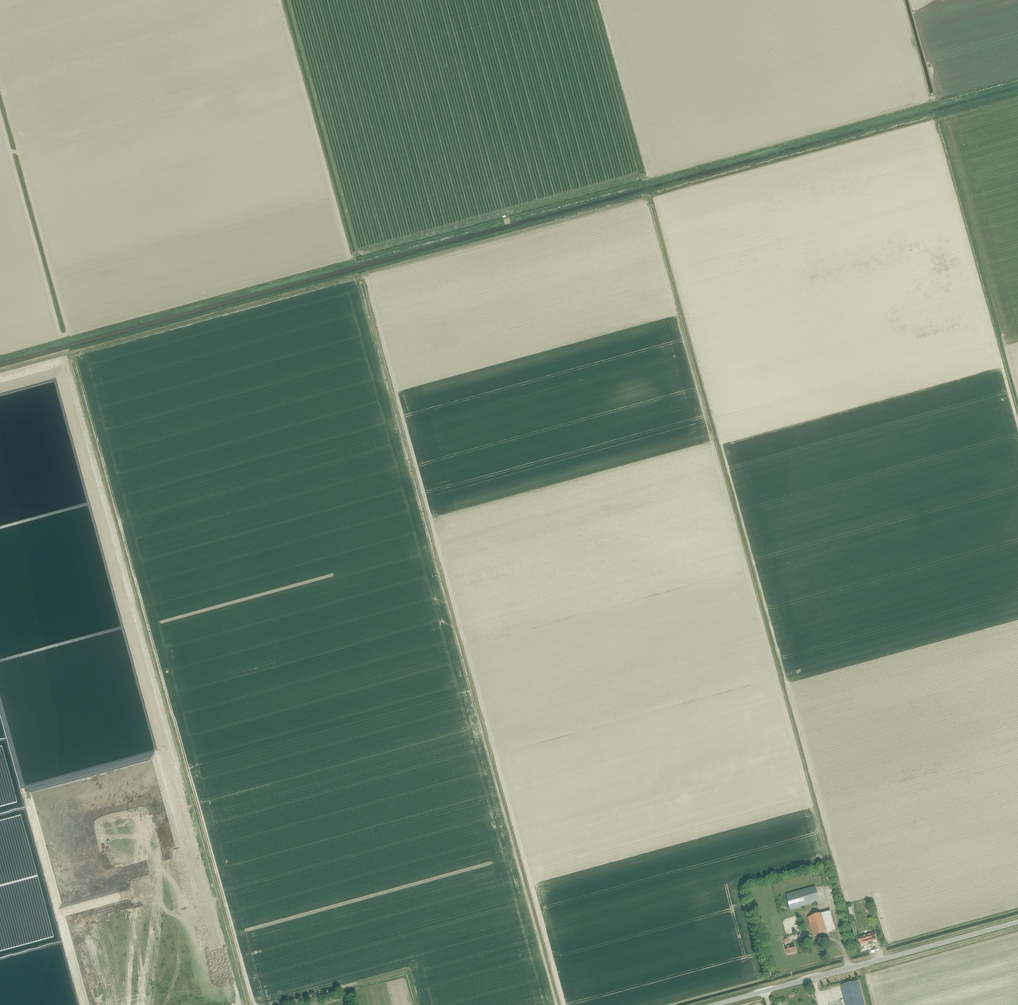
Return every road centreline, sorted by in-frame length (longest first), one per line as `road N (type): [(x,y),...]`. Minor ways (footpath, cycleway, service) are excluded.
road 1 (unclassified): [(714,1004),(1017,922)]

